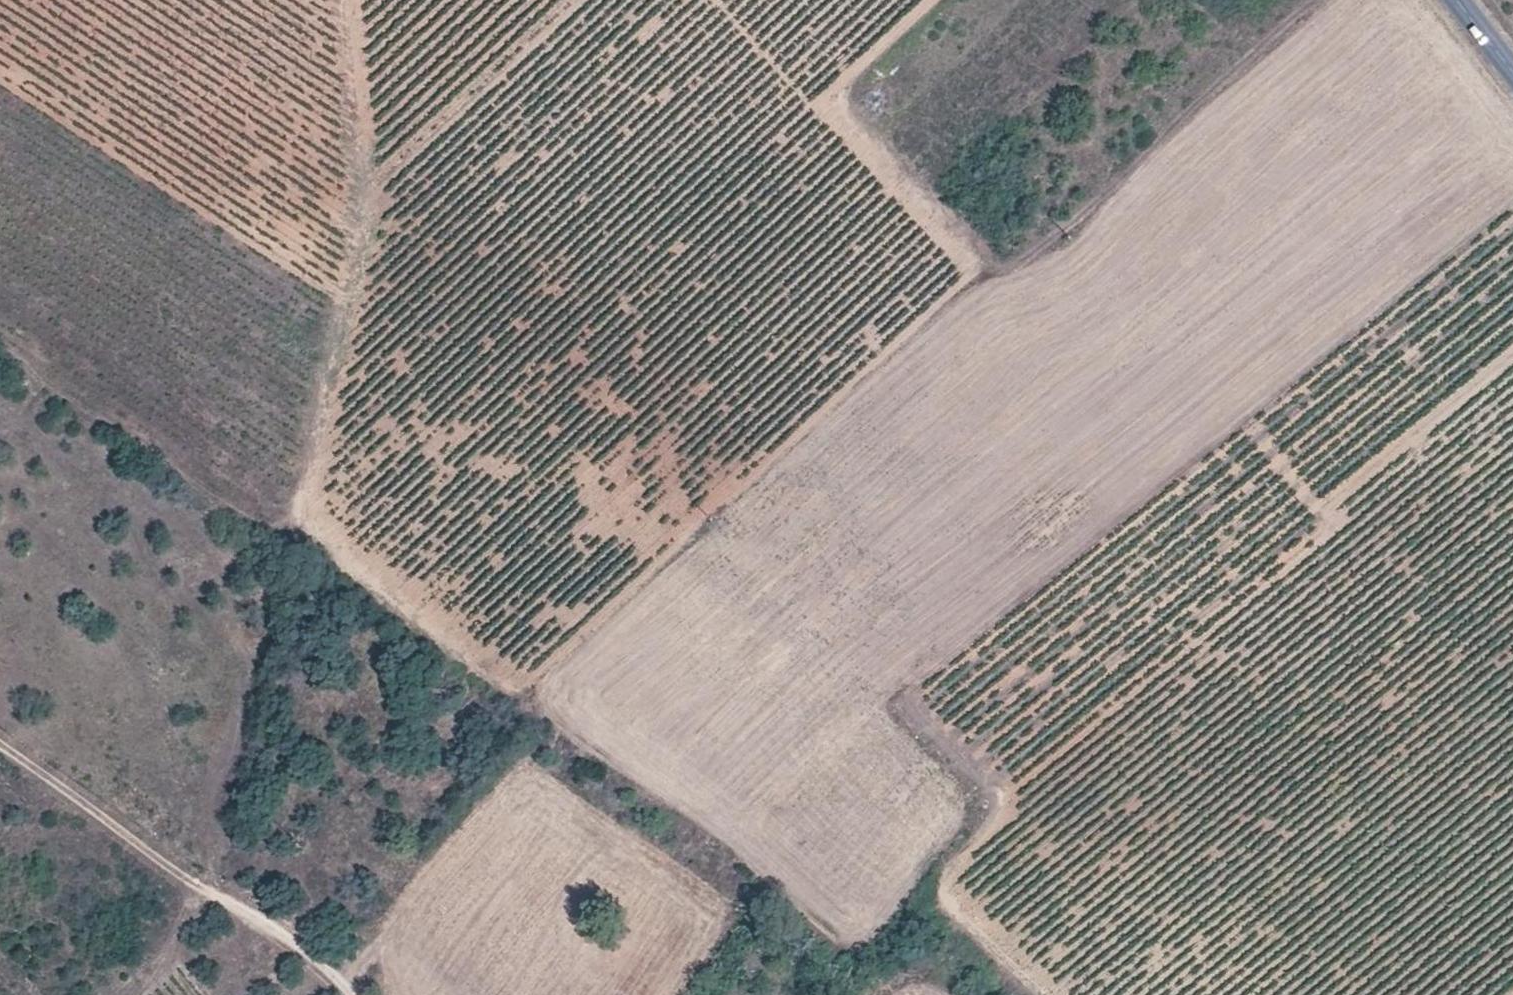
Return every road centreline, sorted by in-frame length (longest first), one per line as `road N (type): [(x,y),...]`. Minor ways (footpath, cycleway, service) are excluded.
road 1 (track): [(357,994),(317,954),(0,749)]

